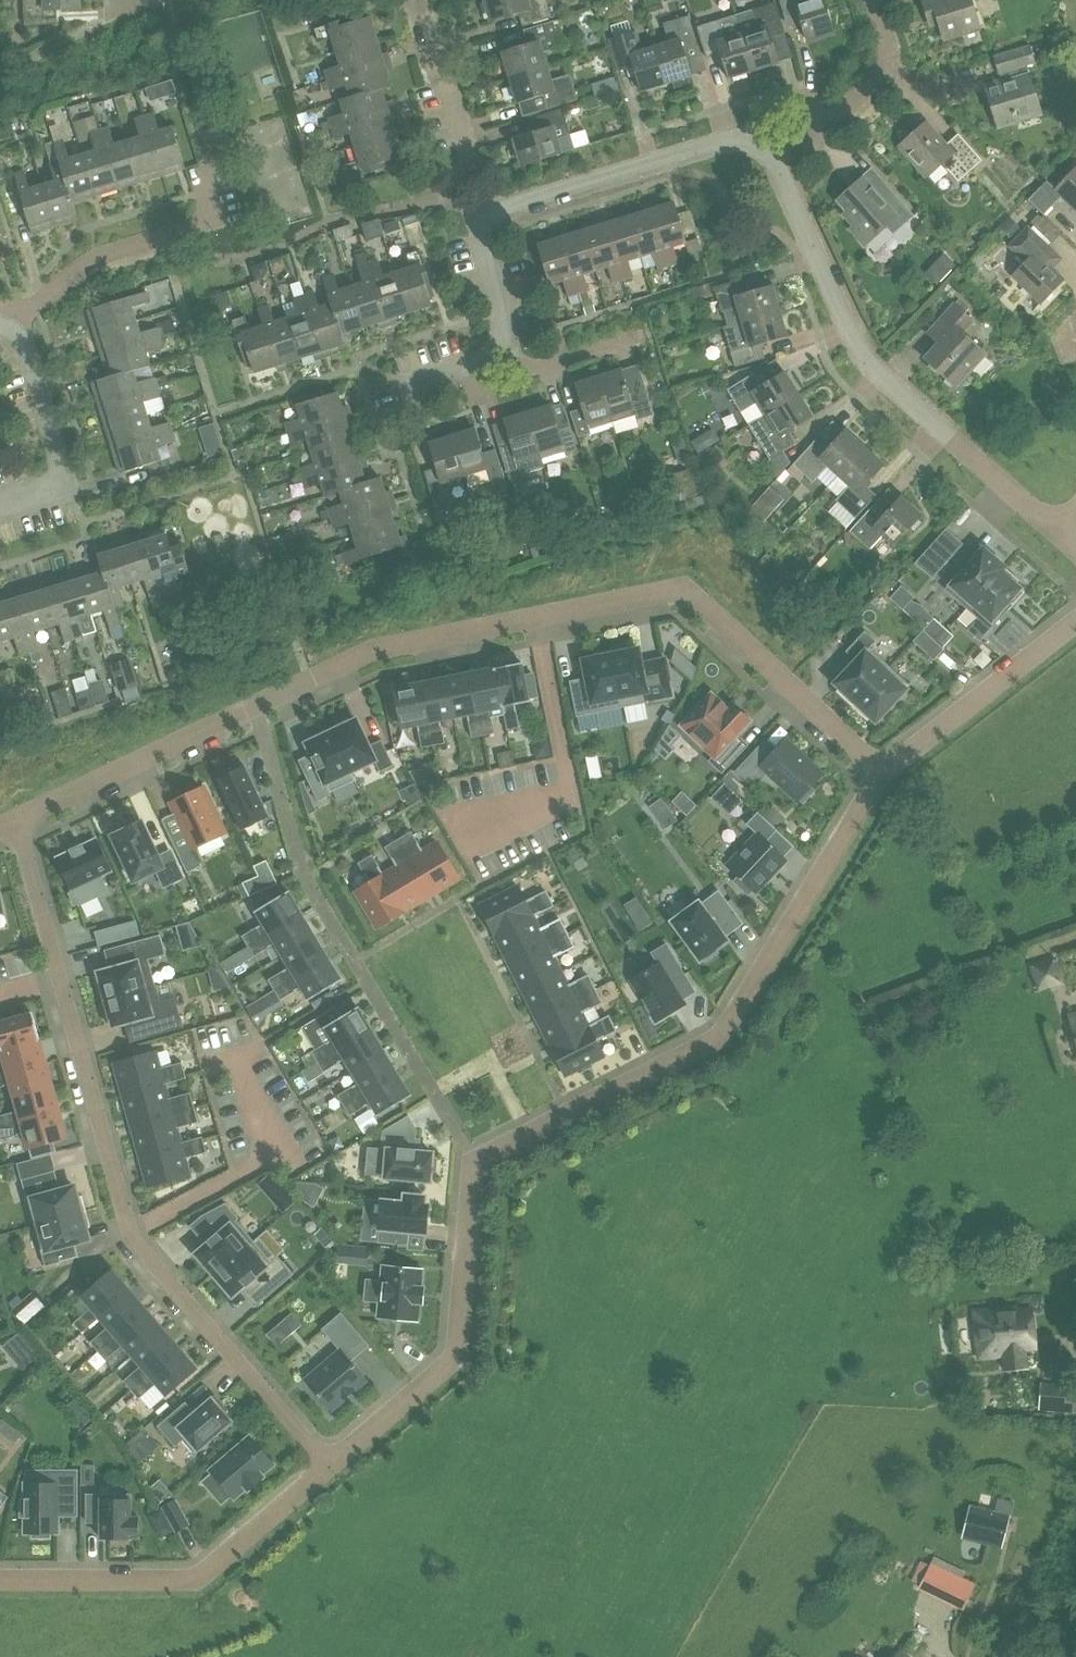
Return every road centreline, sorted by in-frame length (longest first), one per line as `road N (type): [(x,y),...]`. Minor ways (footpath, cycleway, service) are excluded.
road 1 (residential): [(15,819),(127,1233),(329,1467)]
road 2 (residential): [(884,774),(719,1037),(476,1159)]
road 3 (residential): [(777,170),(872,363),(1059,535)]
road 4 (residential): [(541,613),(680,592),(728,626),(884,774)]
road 5 (residential): [(329,1467),(196,1580),(0,1578)]
road 6 (residential): [(476,1159),(457,1355),(329,1467)]
road 7 (residential): [(541,613),(575,801),(450,837)]
road 8 (residential): [(484,211),(730,139),(751,141),(777,170)]
road 9 (residential): [(256,707),(383,651),(541,613)]
road 10 (residential): [(15,819),(256,707)]
road 11 (residential): [(0,506),(70,485),(26,344),(10,326)]
road 12 (residential): [(1075,623),(884,774)]
road 13 (residential): [(10,326),(96,255),(223,220)]
road 14 (residential): [(777,170),(831,131),(890,54),(878,0)]
road 15 (residential): [(484,211),(428,11)]
road 16 (residential): [(256,707),(303,858)]
road 17 (residential): [(514,350),(474,215),(484,211)]
road 18 (residential): [(514,350),(522,367),(539,370),(645,338)]

